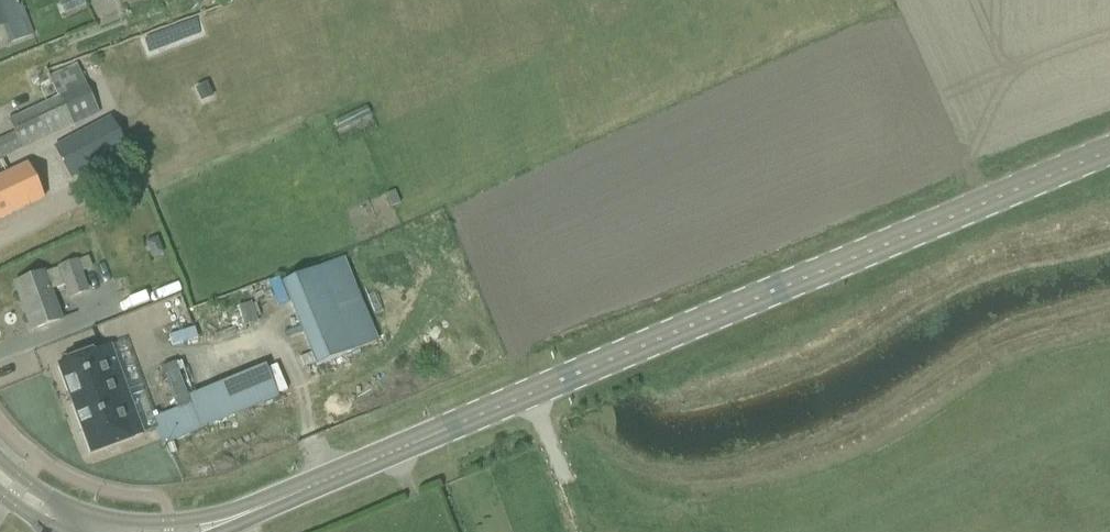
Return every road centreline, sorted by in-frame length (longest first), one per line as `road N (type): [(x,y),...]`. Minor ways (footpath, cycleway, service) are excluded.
road 1 (secondary): [(298,492),(1109,151)]
road 2 (secondary): [(298,492),(185,522),(93,516)]

